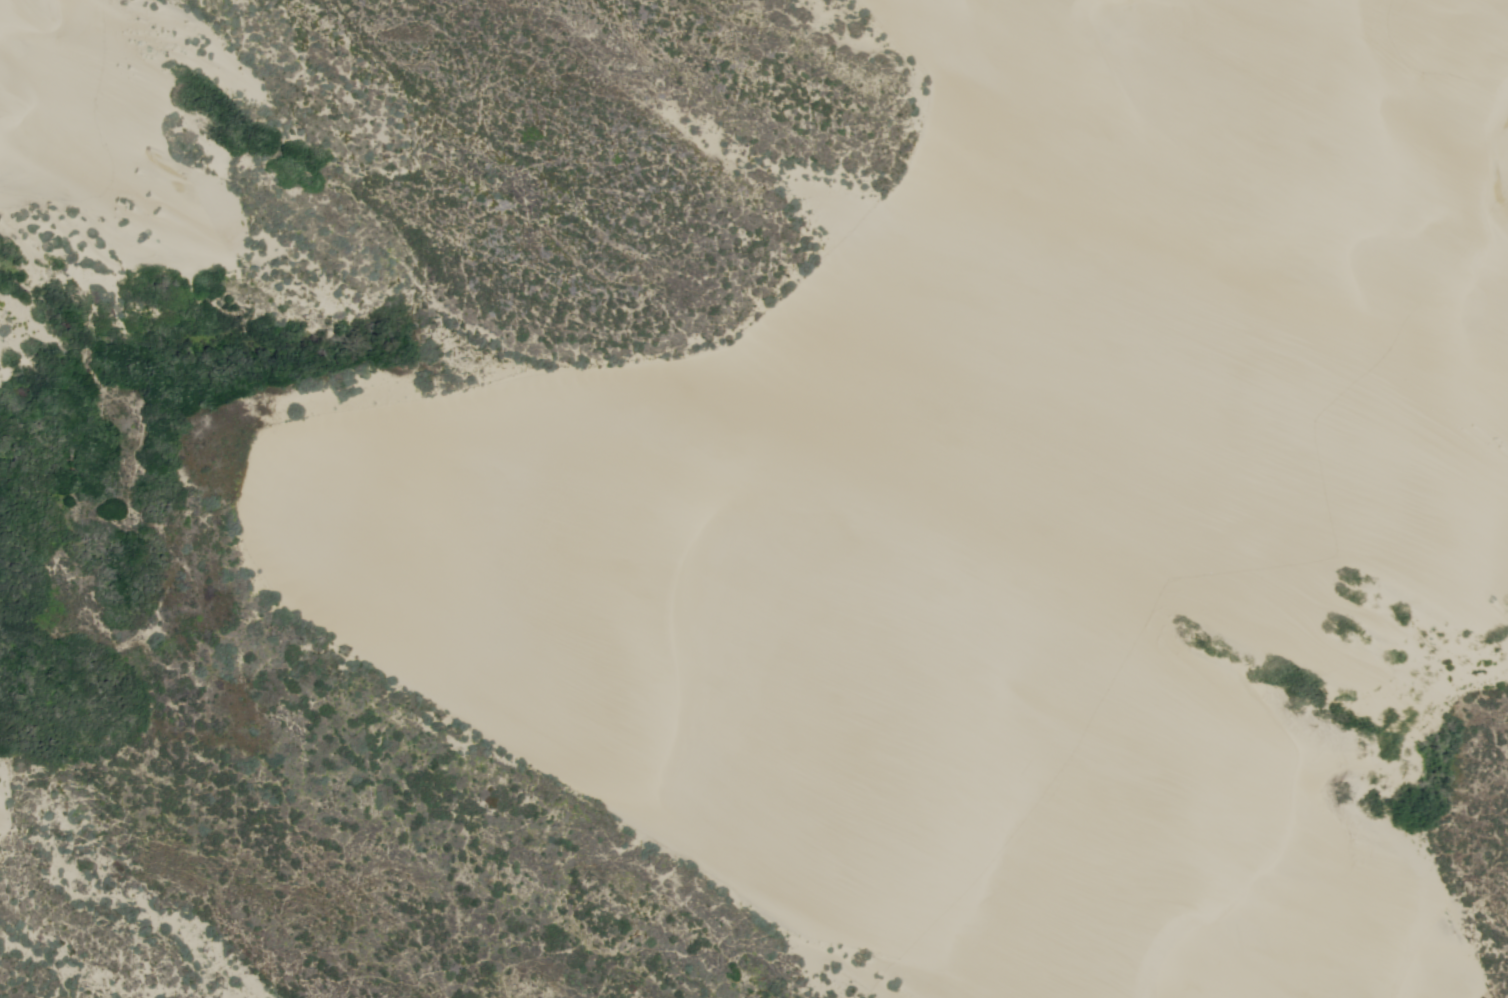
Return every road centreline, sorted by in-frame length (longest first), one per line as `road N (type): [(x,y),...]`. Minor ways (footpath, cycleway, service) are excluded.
road 1 (residential): [(981,577),(1121,359),(1193,176),(1214,79),(1212,0)]

